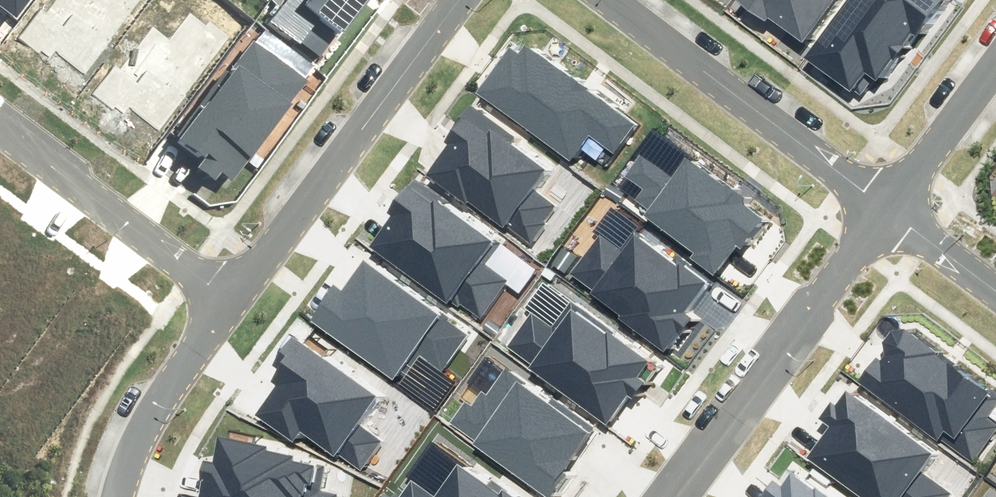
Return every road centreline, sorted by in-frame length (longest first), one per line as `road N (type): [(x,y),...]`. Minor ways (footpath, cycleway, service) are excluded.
road 1 (residential): [(460,0),(225,303)]
road 2 (residential): [(660,496),(885,209)]
road 3 (residential): [(609,0),(885,209)]
road 4 (residential): [(225,303),(0,125)]
road 5 (residential): [(225,303),(179,367),(117,496)]
road 6 (residential): [(885,209),(995,62)]
road 7 (residential): [(885,209),(995,294)]

